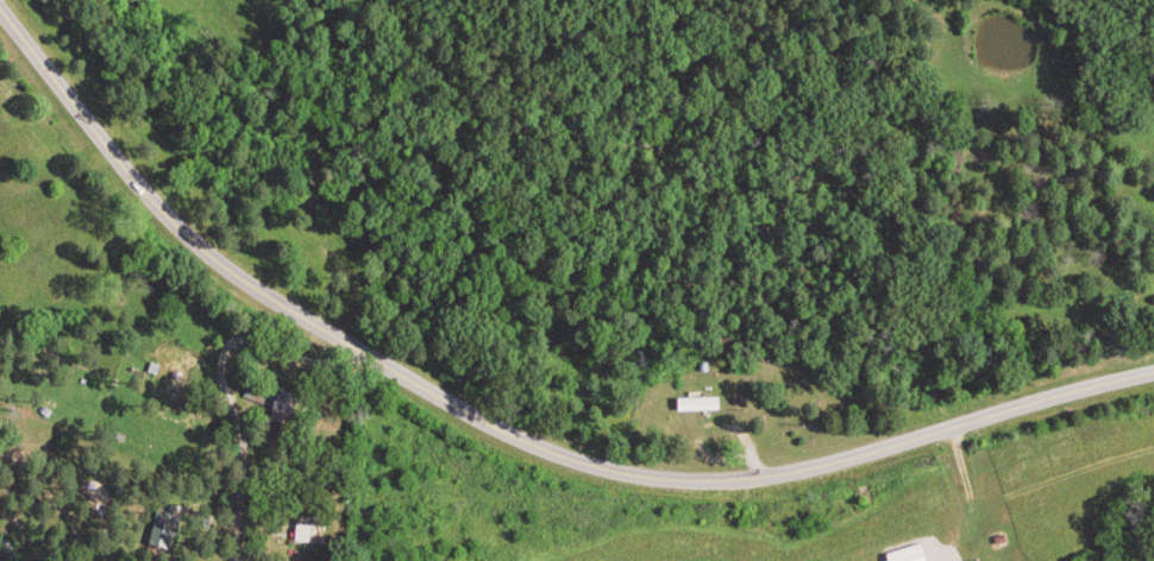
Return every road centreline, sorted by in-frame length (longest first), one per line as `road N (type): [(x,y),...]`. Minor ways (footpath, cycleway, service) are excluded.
road 1 (residential): [(1153,369),(815,466),(704,478),(619,469),(551,448),(322,328)]
road 2 (residential): [(322,328),(167,222),(0,19)]
road 3 (track): [(1153,443),(1065,456),(991,496),(976,494),(959,479)]

